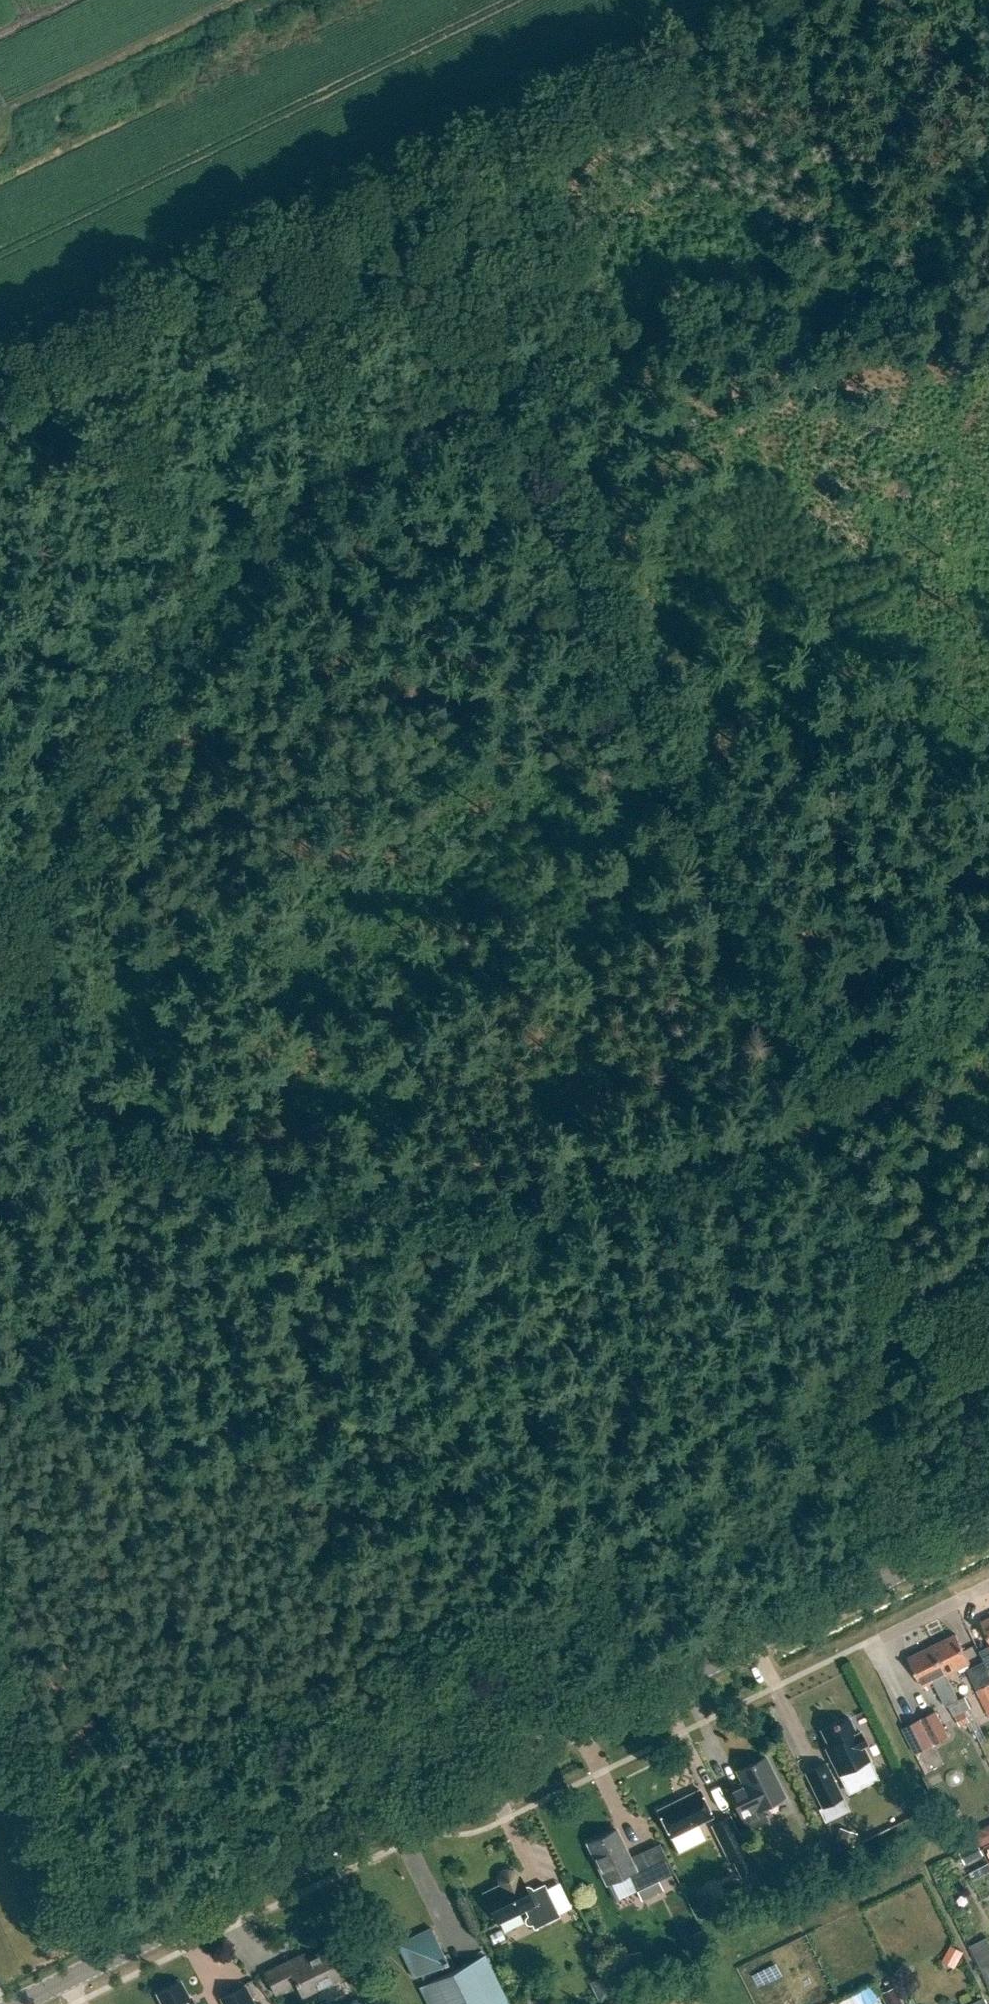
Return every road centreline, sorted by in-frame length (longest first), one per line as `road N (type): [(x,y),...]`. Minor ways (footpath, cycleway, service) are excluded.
road 1 (tertiary): [(15,2003),(988,1529)]

